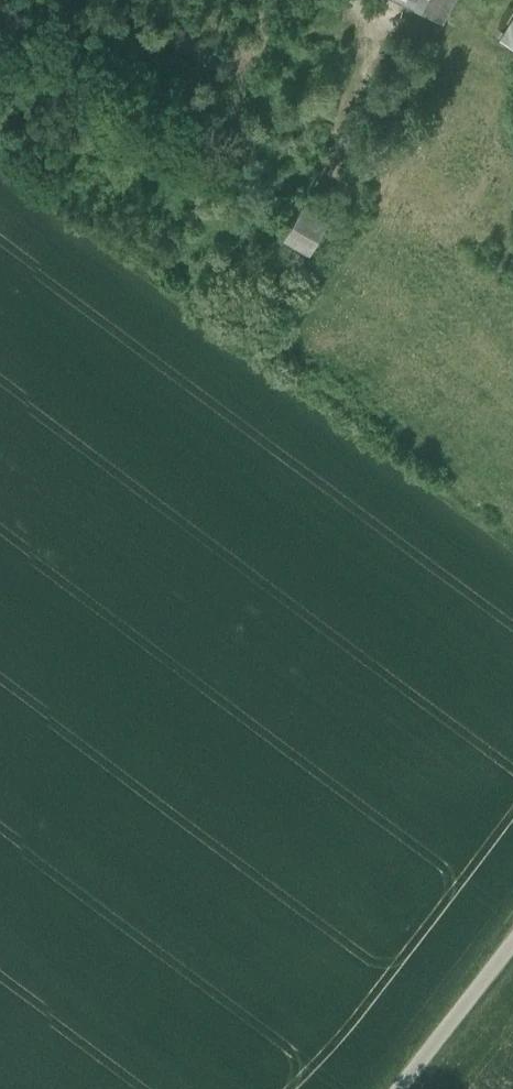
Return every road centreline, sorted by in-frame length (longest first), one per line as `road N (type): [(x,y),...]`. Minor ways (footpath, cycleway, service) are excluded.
road 1 (residential): [(512,934),(388,1088)]

